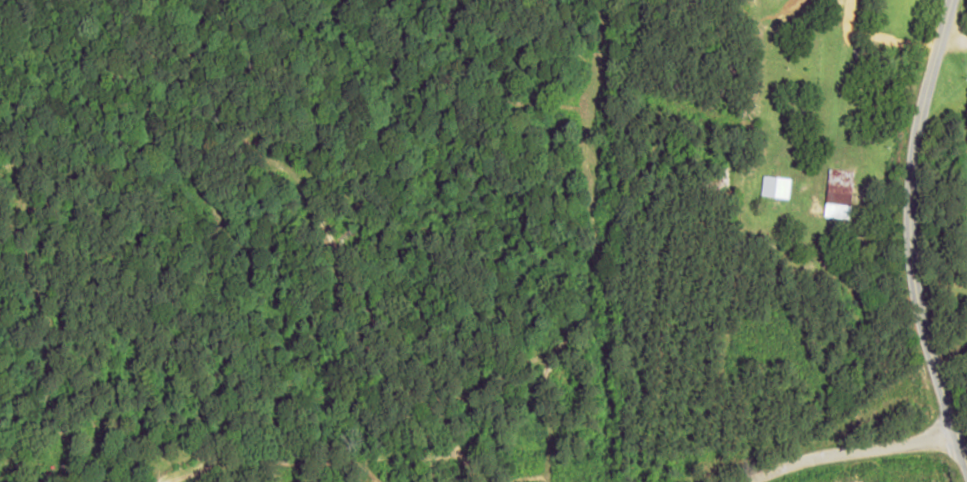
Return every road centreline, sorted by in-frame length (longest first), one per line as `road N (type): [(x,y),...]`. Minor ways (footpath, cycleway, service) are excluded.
road 1 (tertiary): [(966,481),(898,310),(898,190),(947,0)]
road 2 (residential): [(944,430),(815,481)]

